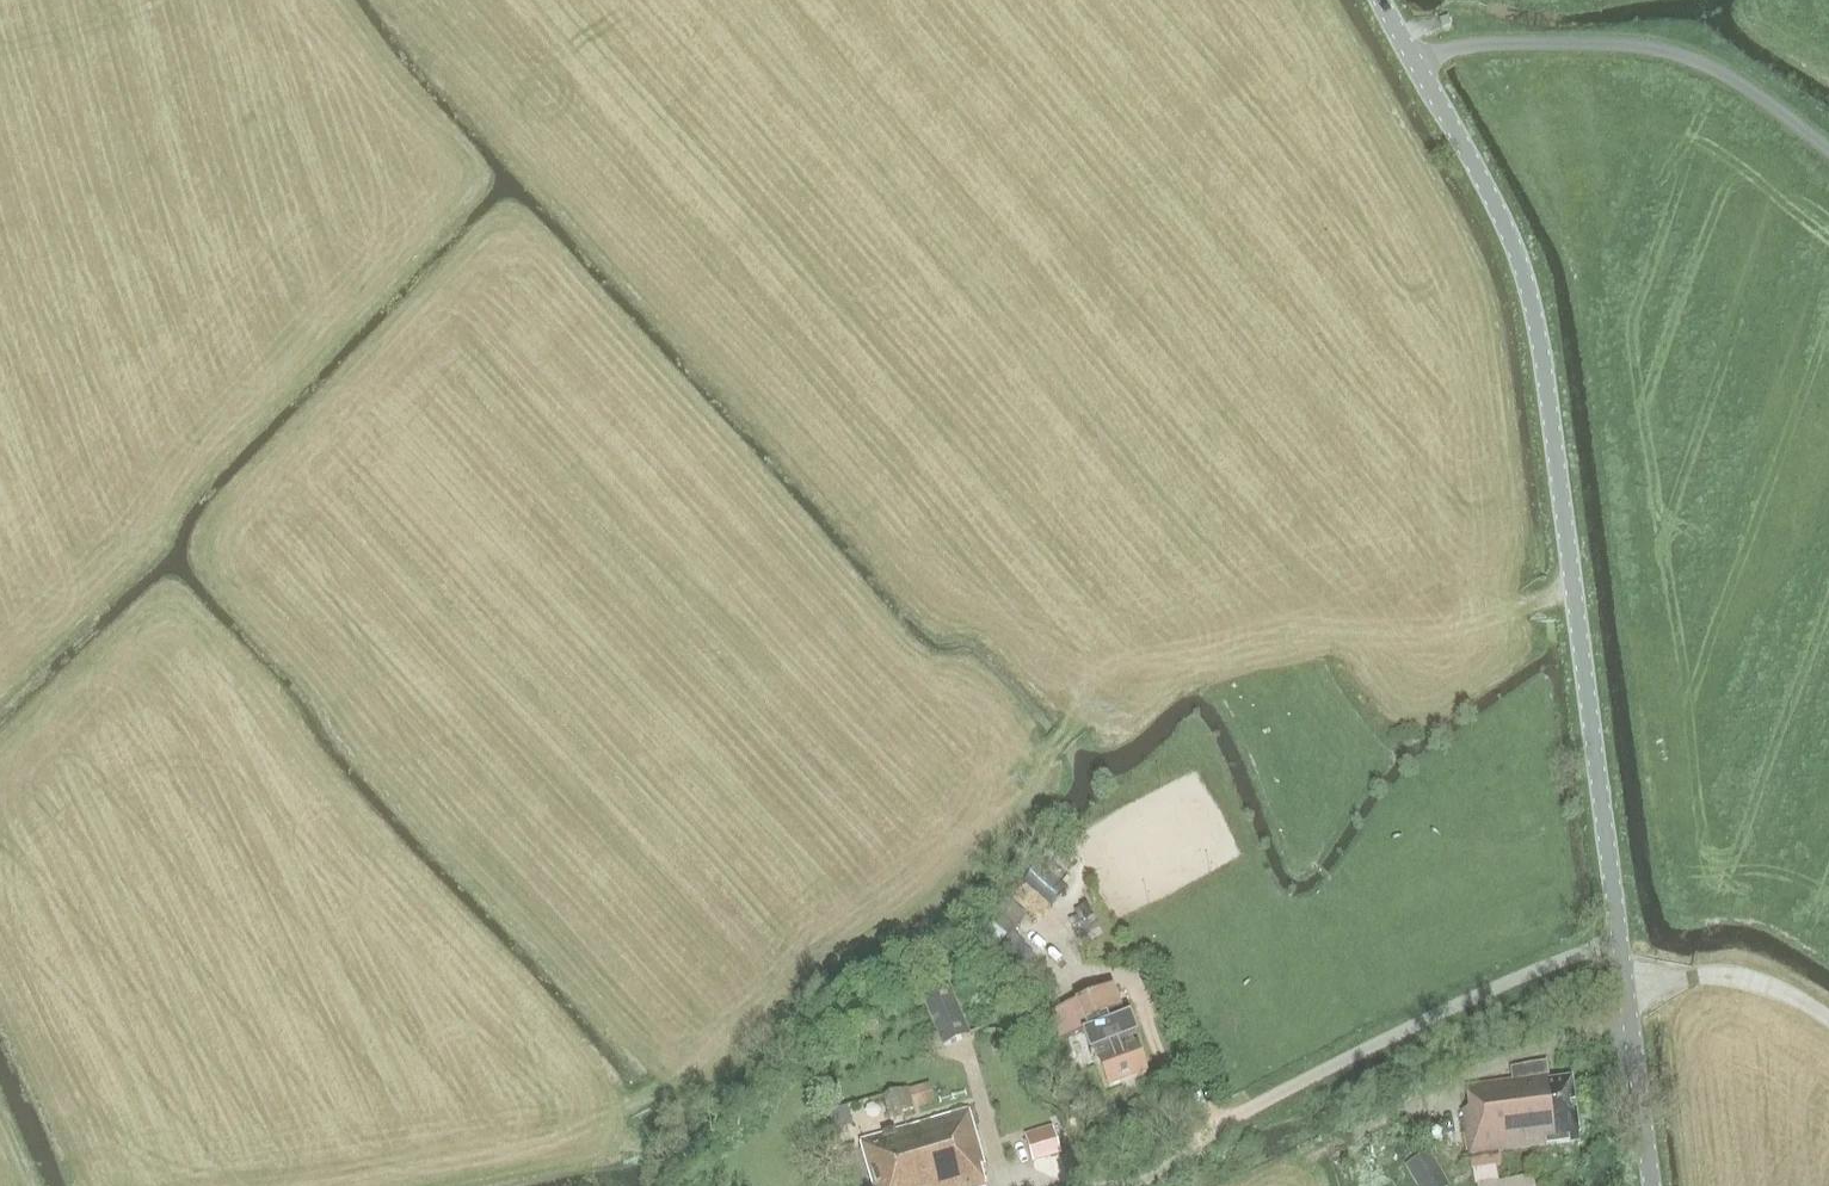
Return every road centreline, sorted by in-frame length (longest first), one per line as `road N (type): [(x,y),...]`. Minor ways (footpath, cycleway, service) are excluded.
road 1 (unclassified): [(1652,1185),(1531,298),(1484,184),(1379,0)]

